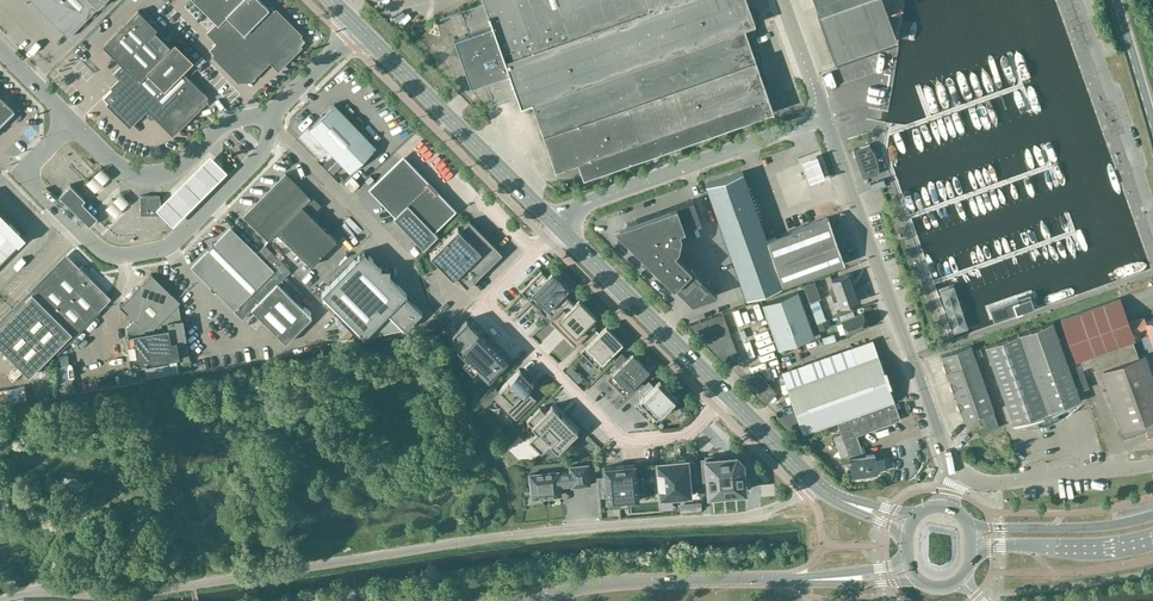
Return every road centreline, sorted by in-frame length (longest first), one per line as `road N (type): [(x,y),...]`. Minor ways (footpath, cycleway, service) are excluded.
road 1 (unclassified): [(815,485),(753,513),(534,531),(135,595),(36,591),(0,599)]
road 2 (unclassified): [(268,119),(261,156),(175,239),(121,255),(93,244),(23,173),(70,126)]
road 3 (unclassified): [(954,472),(822,112)]
road 4 (unclassified): [(815,485),(557,225)]
road 5 (tertiary): [(549,593),(655,580),(912,574)]
road 6 (unclassified): [(557,225),(584,203),(810,125),(822,112)]
road 7 (unclassified): [(557,225),(357,33)]
road 8 (unclassified): [(1152,228),(1074,0)]
road 9 (unclassified): [(70,126),(121,174),(146,181),(223,122),(268,119)]
road 10 (unclassified): [(954,472),(990,479),(1152,462)]
road 11 (unclassified): [(268,119),(407,257)]
road 12 (tertiary): [(1152,514),(1072,527),(970,525)]
road 13 (tertiary): [(971,546),(1081,548),(1152,538)]
road 14 (primary): [(1113,0),(1152,123)]
road 15 (unclassified): [(268,119),(357,33)]

